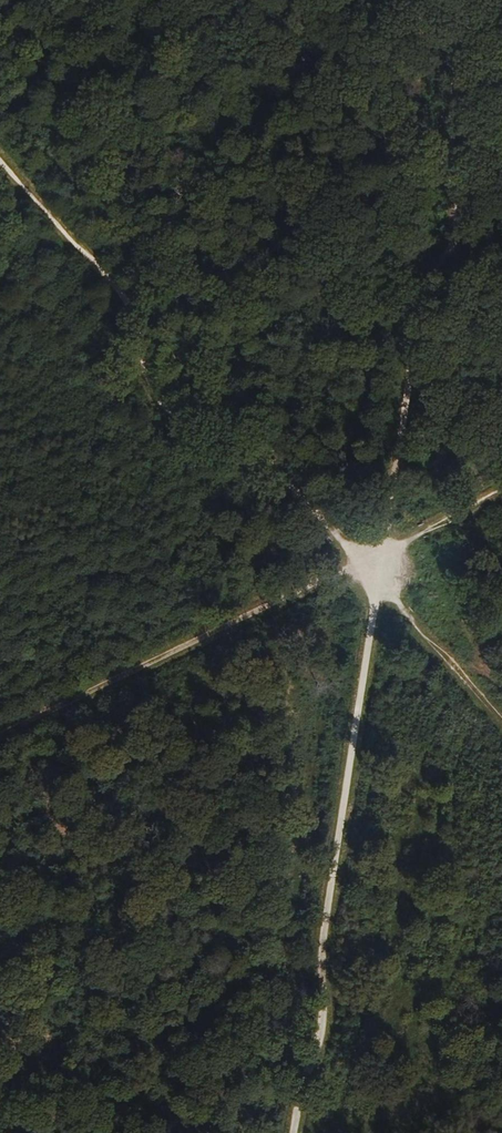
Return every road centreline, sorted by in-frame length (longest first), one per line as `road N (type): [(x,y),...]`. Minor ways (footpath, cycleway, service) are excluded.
road 1 (track): [(389,574),(342,538),(237,428),(172,417),(154,399),(141,317),(0,159)]
road 2 (track): [(469,0),(448,132),(462,225),(423,285),(389,574)]
road 3 (track): [(389,574),(377,603),(320,971),(322,1033),(293,1132)]
road 4 (track): [(501,725),(409,612),(389,574)]

